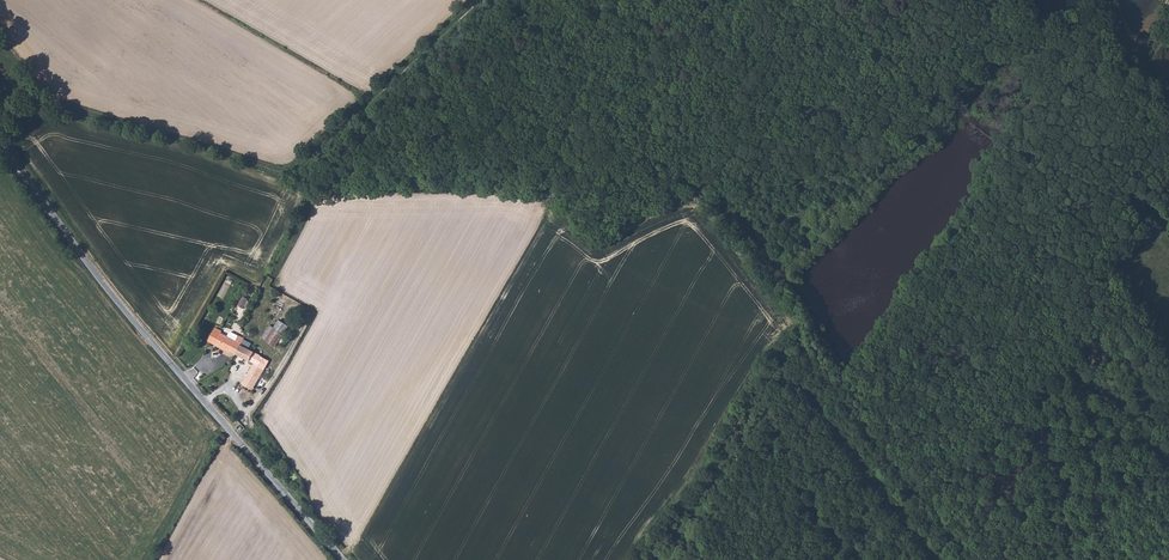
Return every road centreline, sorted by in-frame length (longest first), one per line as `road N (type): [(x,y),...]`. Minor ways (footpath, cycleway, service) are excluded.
road 1 (track): [(0,115),(33,100),(287,174),(477,0)]
road 2 (unclassified): [(343,559),(96,274),(0,144)]

